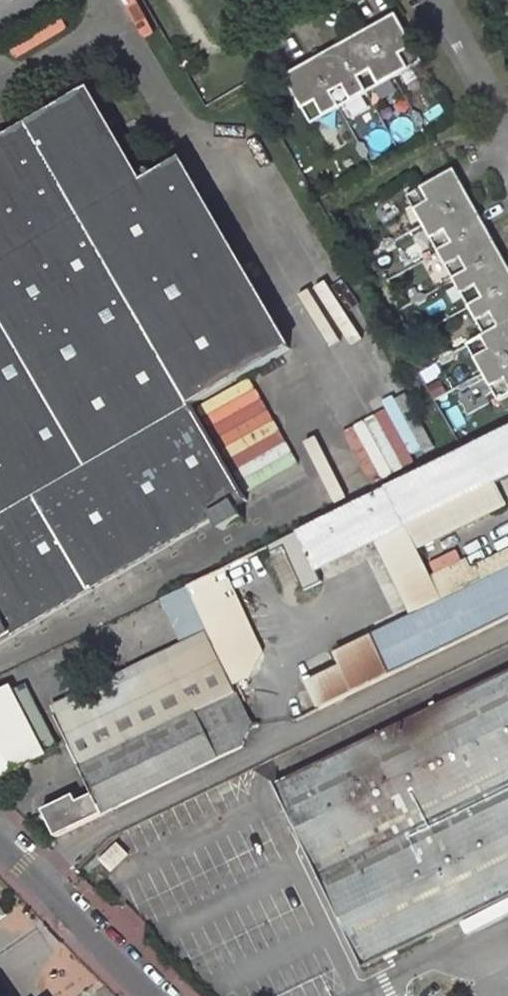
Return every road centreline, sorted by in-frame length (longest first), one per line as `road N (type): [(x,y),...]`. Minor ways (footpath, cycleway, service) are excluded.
road 1 (residential): [(0,839),(156,995)]
road 2 (residential): [(440,0),(507,127)]

